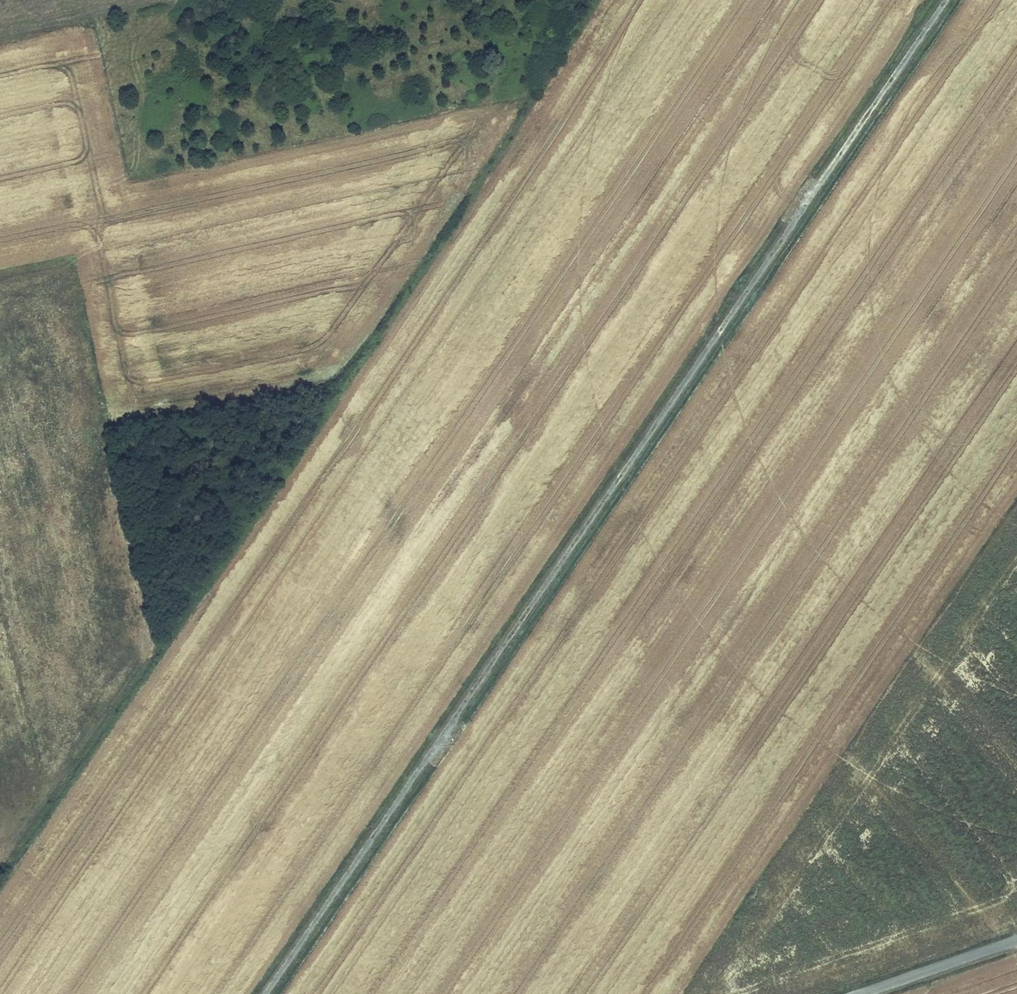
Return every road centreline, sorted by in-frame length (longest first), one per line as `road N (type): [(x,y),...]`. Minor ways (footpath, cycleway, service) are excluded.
road 1 (unclassified): [(947,0),(266,993)]
road 2 (unclassified): [(864,993),(1016,946)]

